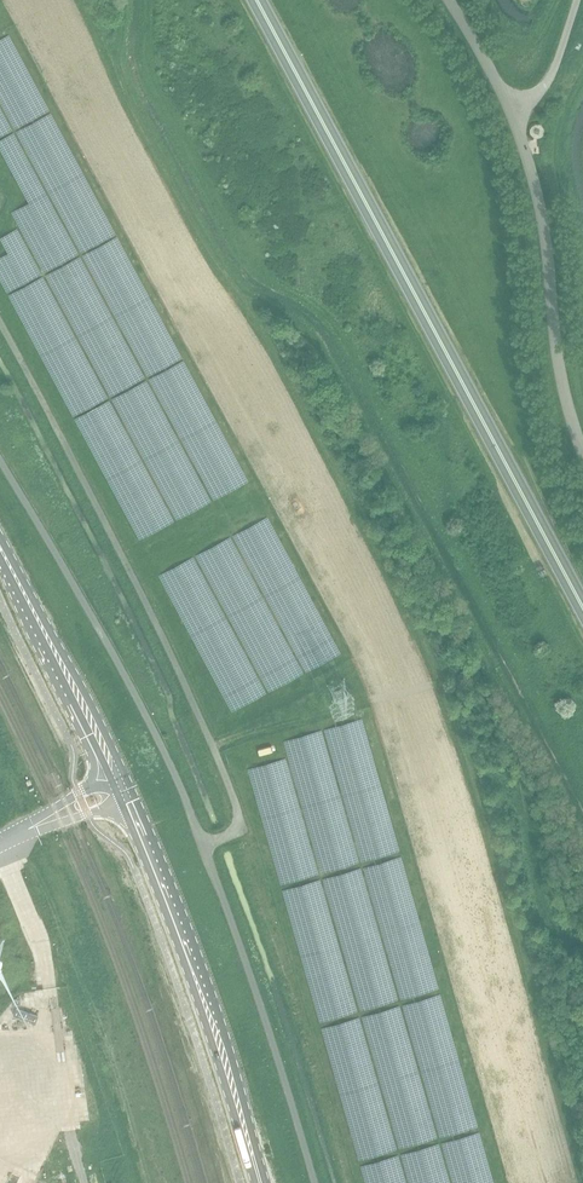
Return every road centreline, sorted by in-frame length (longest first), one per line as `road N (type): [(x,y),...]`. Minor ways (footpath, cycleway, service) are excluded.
road 1 (unclassified): [(314,1182),(267,1024),(156,737),(0,461)]
road 2 (trunk): [(582,607),(256,0)]
road 3 (secondary): [(120,789),(227,1065),(260,1182)]
road 4 (unclassified): [(582,450),(562,380),(537,187),(514,110)]
road 5 (secondary): [(0,548),(120,789)]
road 6 (unclassified): [(0,843),(120,789)]
road 7 (unclassified): [(514,110),(547,85),(576,0)]
road 8 (unclassified): [(514,110),(447,0)]

